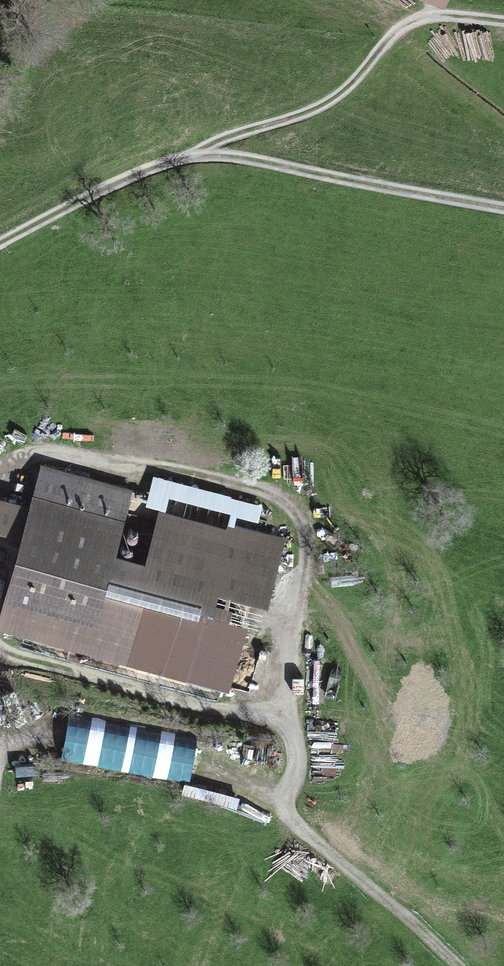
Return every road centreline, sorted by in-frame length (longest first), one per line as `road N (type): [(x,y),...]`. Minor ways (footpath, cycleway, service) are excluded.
road 1 (track): [(0,243),(193,156),(241,158),(503,209)]
road 2 (track): [(293,635),(288,714),(297,760),(287,817),(460,965)]
road 3 (track): [(193,156),(317,109),(415,21),(503,19)]
road 4 (track): [(0,647),(211,710),(288,714)]

